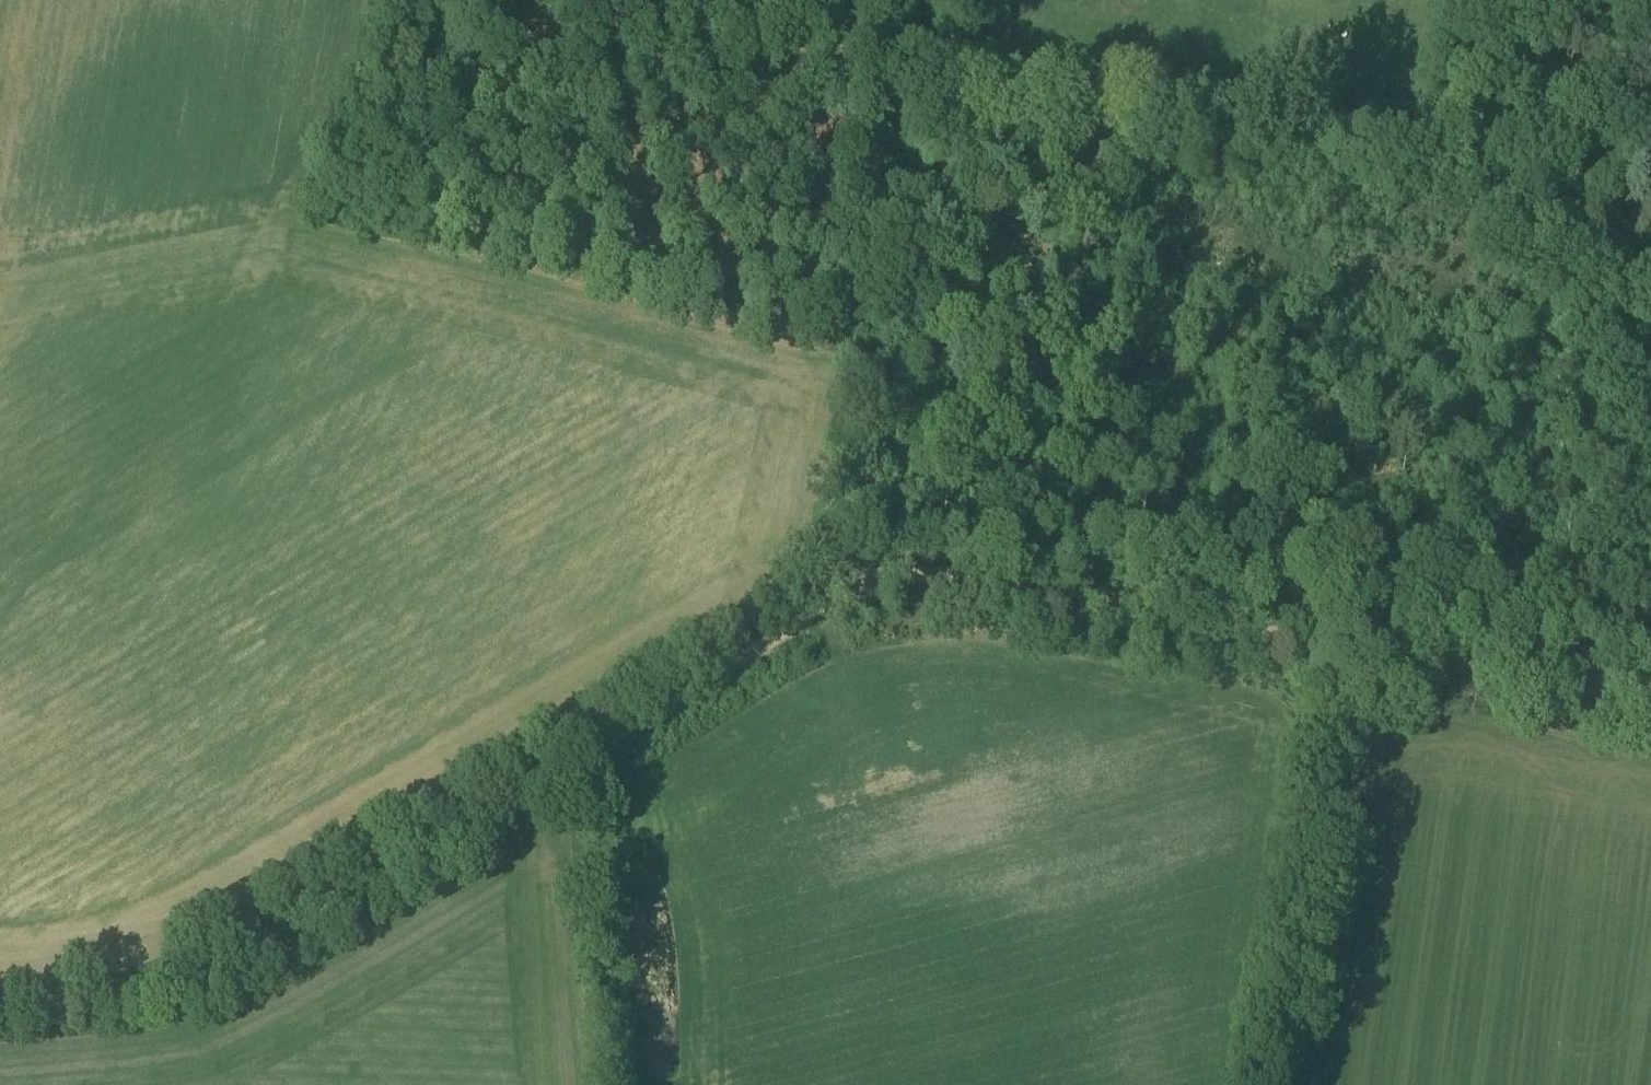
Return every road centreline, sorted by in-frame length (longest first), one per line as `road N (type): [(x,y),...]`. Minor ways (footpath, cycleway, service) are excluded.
road 1 (track): [(1650,701),(937,581),(847,586),(198,962),(92,1000),(0,1004)]
road 2 (track): [(1650,532),(1481,58),(1501,0)]

